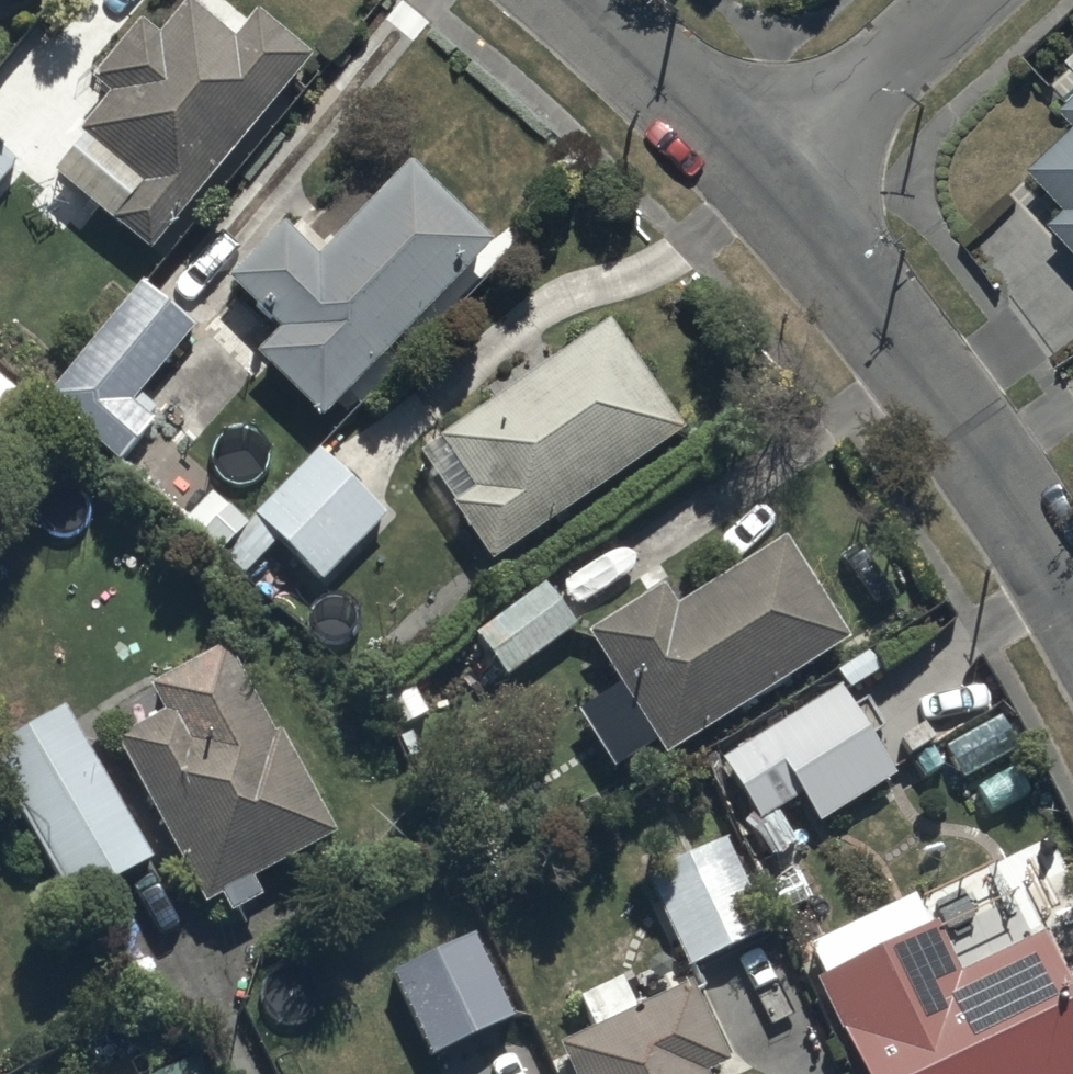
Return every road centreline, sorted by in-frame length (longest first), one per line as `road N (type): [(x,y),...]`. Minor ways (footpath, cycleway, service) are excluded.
road 1 (residential): [(762,174),(915,362),(1072,598)]
road 2 (residential): [(762,174),(955,0)]
road 3 (residential): [(579,0),(762,174)]

